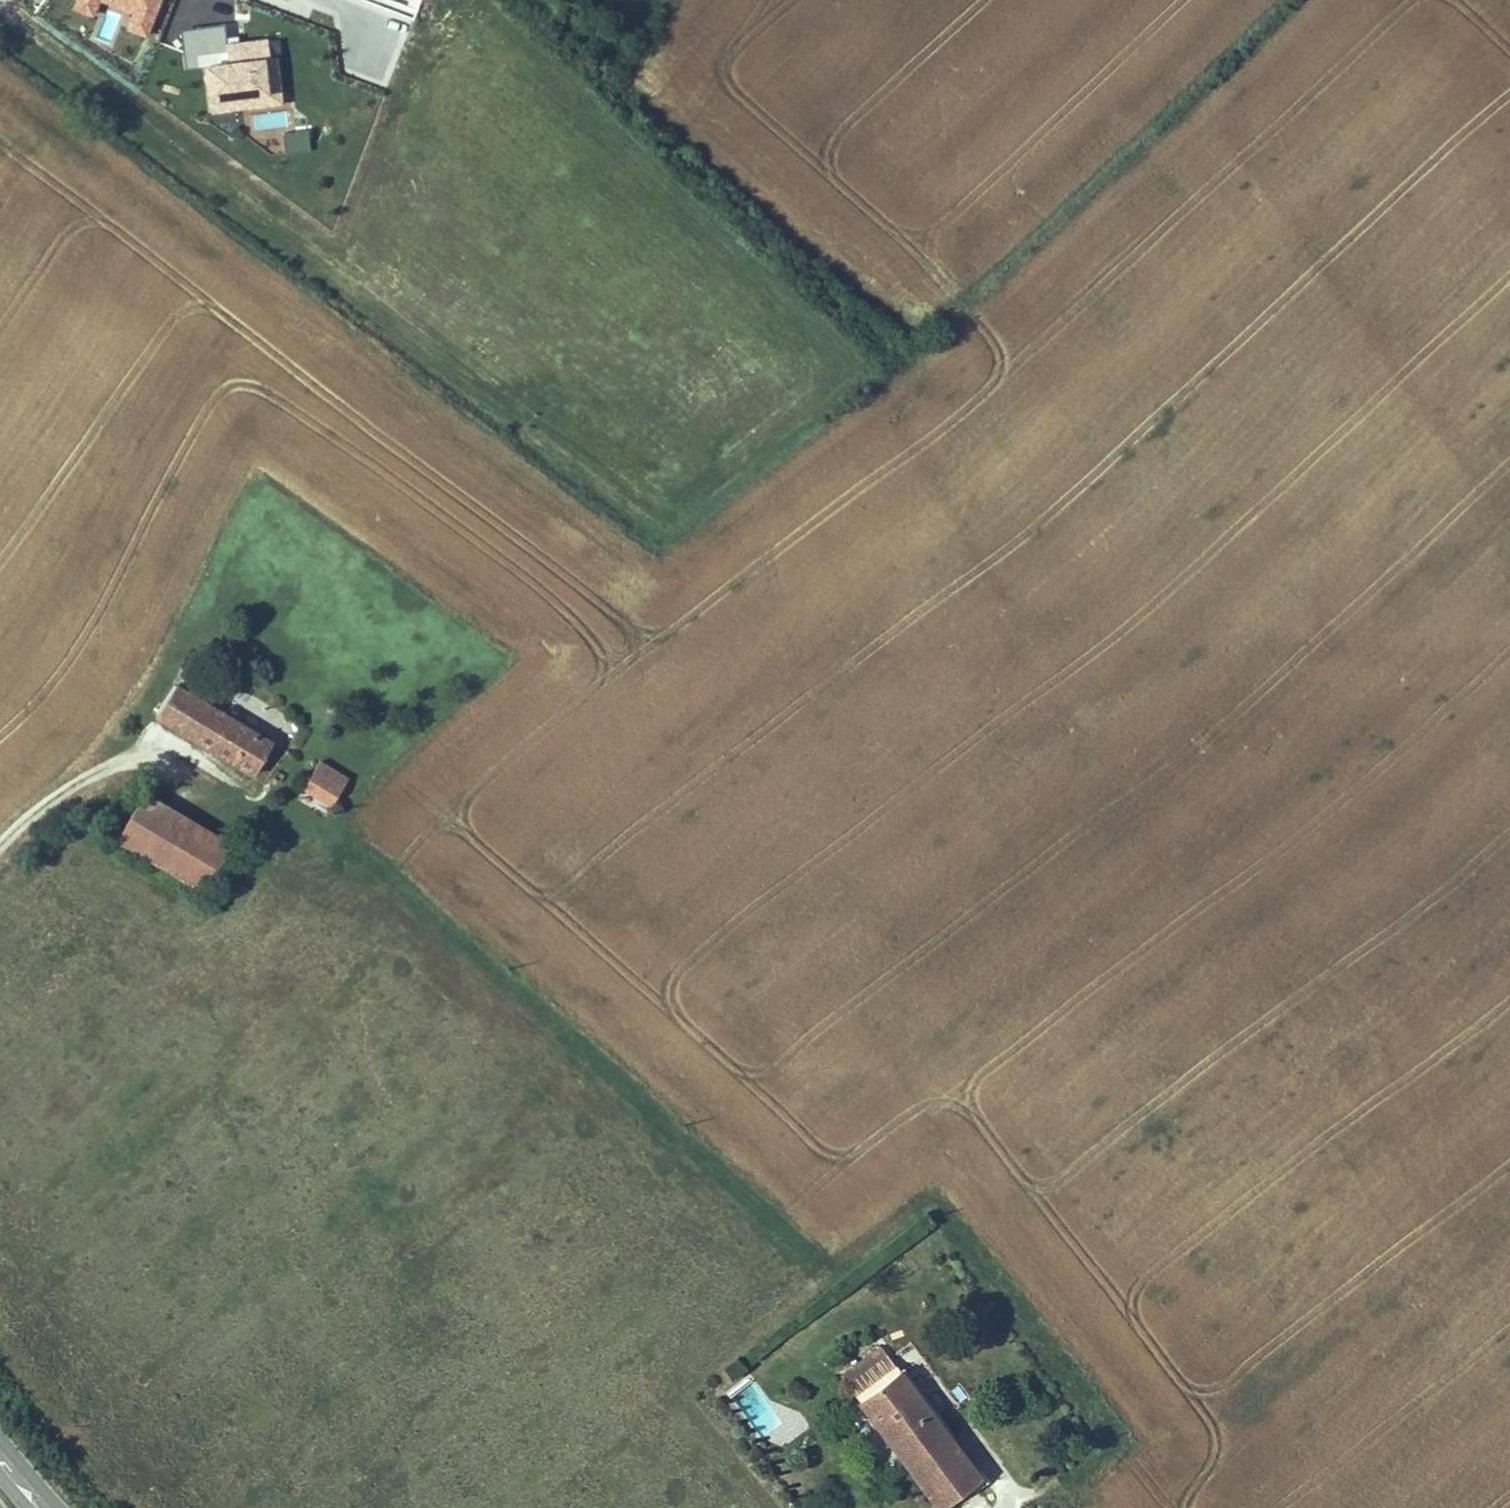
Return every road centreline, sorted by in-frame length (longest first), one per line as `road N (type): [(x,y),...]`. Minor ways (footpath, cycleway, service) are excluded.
road 1 (track): [(156,740),(84,783),(0,852)]

